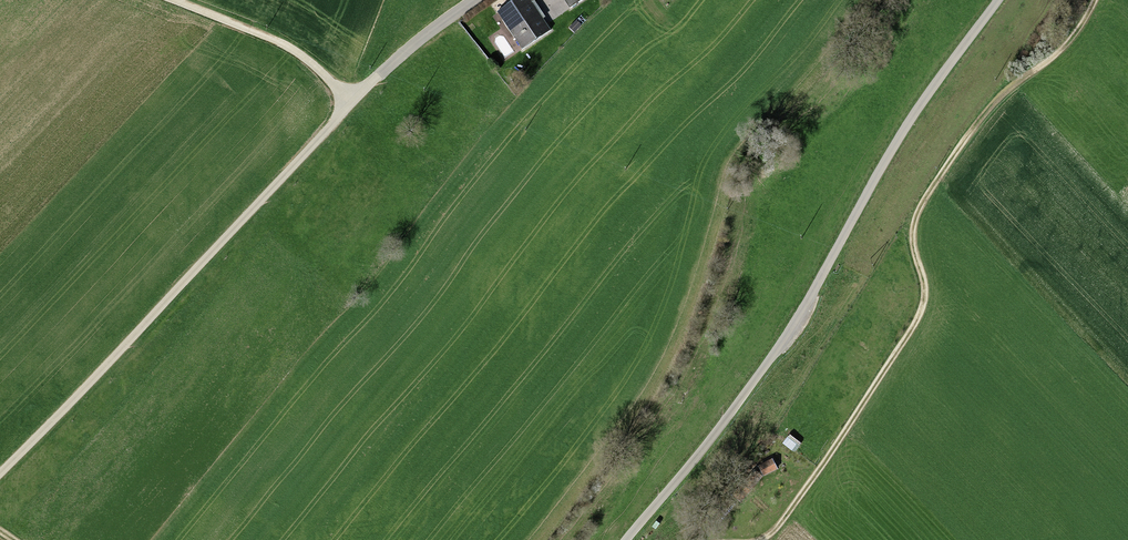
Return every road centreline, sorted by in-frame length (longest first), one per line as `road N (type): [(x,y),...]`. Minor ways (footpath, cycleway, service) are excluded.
road 1 (track): [(1095,0),(1051,64),(995,105),(949,165),(912,233),(926,295),(920,316),(781,523),(761,539)]
road 2 (track): [(999,0),(897,144),(796,323),(628,539)]
road 3 (track): [(353,105),(0,476)]
road 4 (track): [(168,0),(289,47),(353,105)]
road 5 (track): [(480,0),(353,105)]

